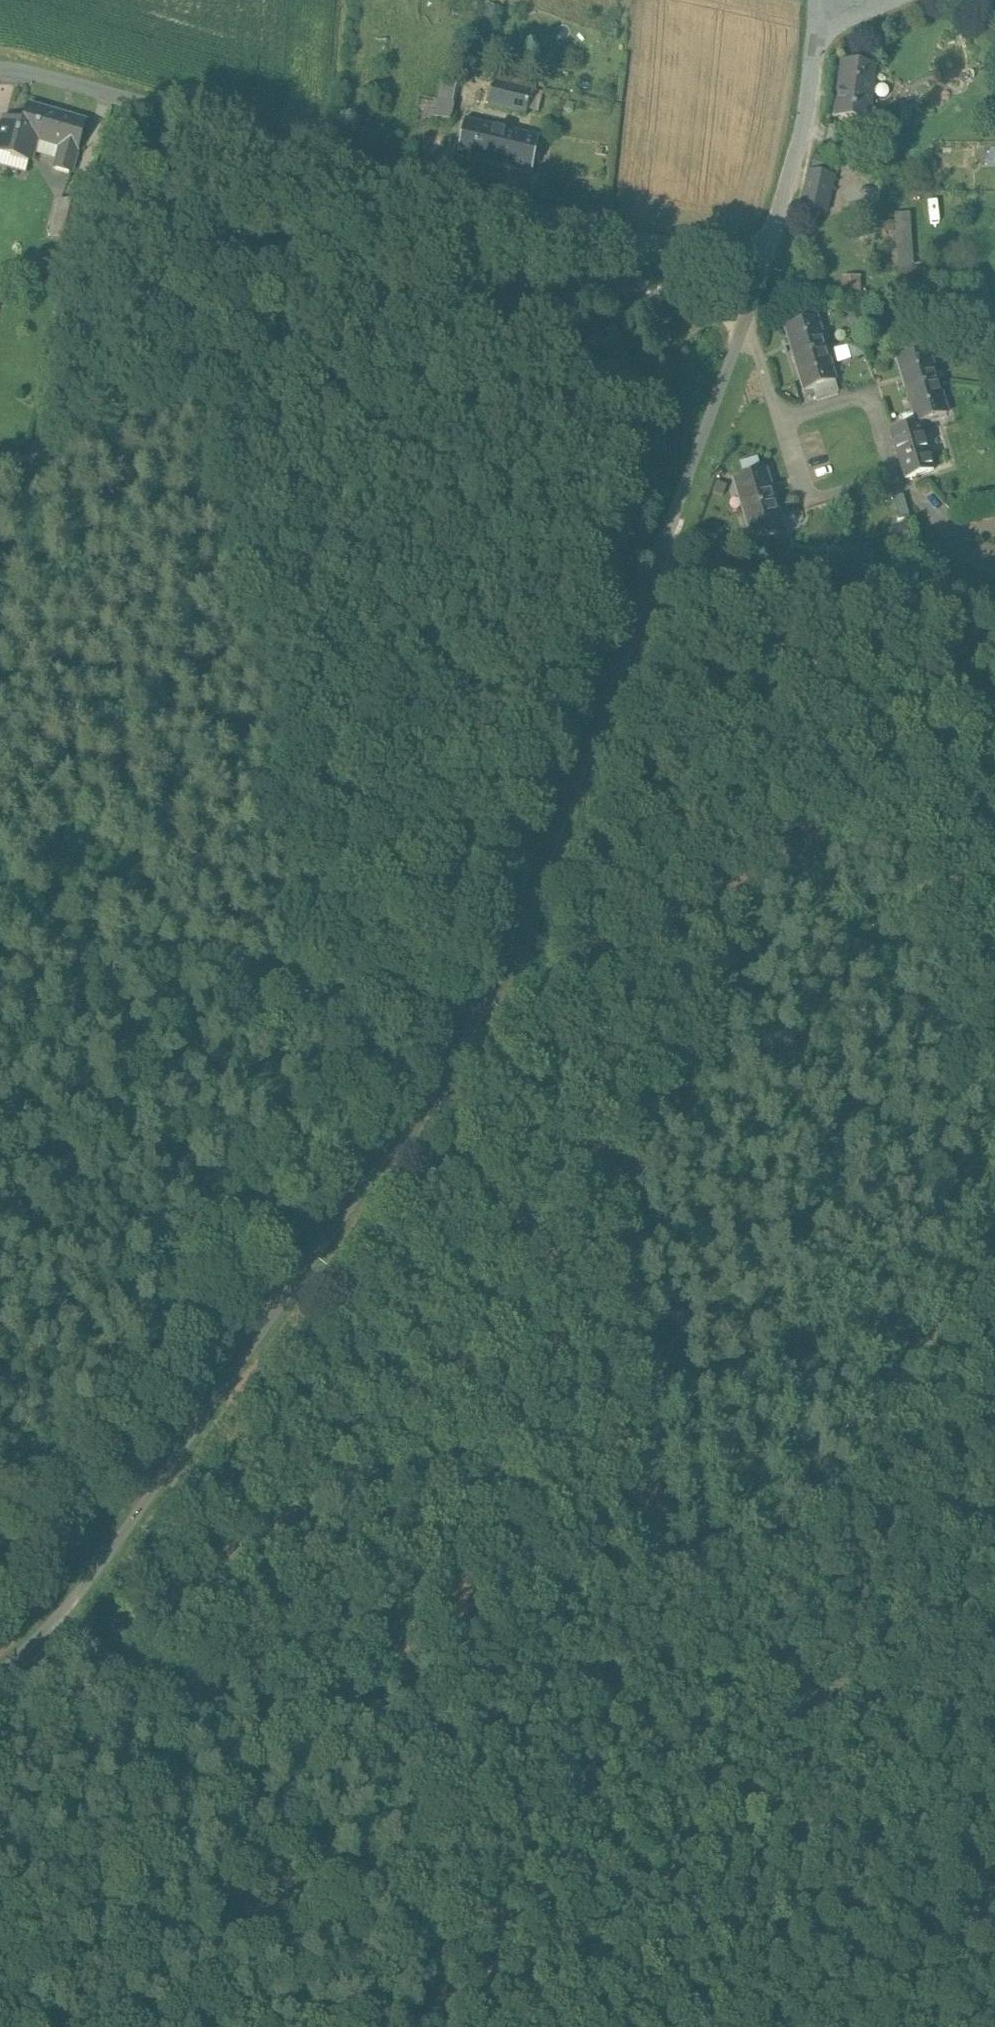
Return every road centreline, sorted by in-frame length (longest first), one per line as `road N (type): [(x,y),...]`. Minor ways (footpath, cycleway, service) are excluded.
road 1 (unclassified): [(762,261),(587,741),(461,1037),(95,1560),(62,1604),(0,1658)]
road 2 (track): [(994,1504),(656,1531),(644,1256),(630,1180),(691,1040),(775,890),(825,837),(994,703)]
road 3 (residential): [(762,261),(0,72)]
road 4 (track): [(0,478),(96,455),(165,410),(314,336),(419,308),(542,294),(740,333)]
road 5 (track): [(638,1153),(461,1037),(285,959),(0,892)]
road 6 (track): [(658,546),(961,618),(994,648)]
road 7 (track): [(825,837),(587,741)]
road 8 (residential): [(816,18),(800,151),(762,261)]
road 9 (track): [(945,2026),(994,1898)]

